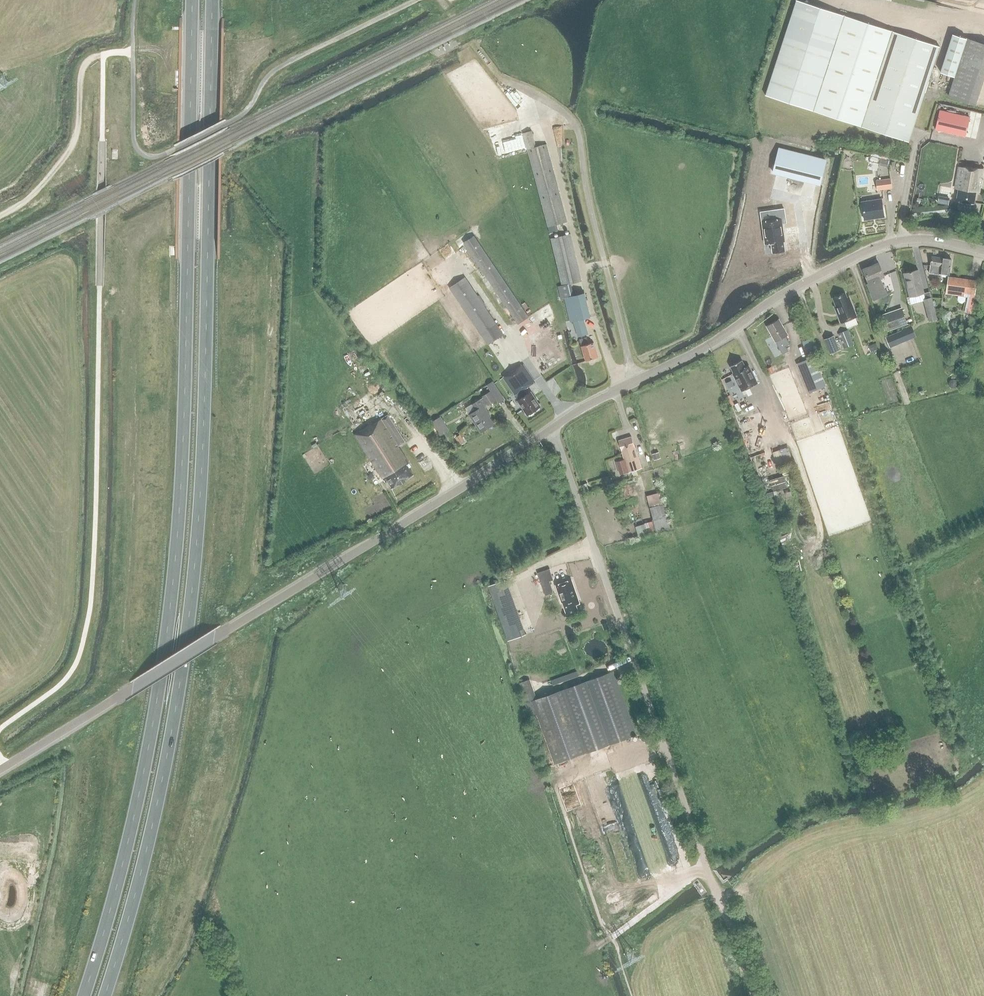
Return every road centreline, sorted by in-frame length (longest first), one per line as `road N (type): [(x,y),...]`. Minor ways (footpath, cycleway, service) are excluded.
road 1 (trunk): [(193,0),(181,502),(166,645),(121,875),(84,995)]
road 2 (trunk): [(105,995),(159,795),(186,642),(207,347),(212,0)]
road 3 (tertiary): [(0,769),(550,430)]
road 4 (unclassified): [(720,901),(550,430)]
road 5 (tertiary): [(550,430),(872,250),(924,239),(983,251)]
road 6 (track): [(634,382),(580,132),(553,103),(493,73),(469,42)]
road 7 (track): [(0,215),(33,193),(71,147),(81,72),(104,55)]

